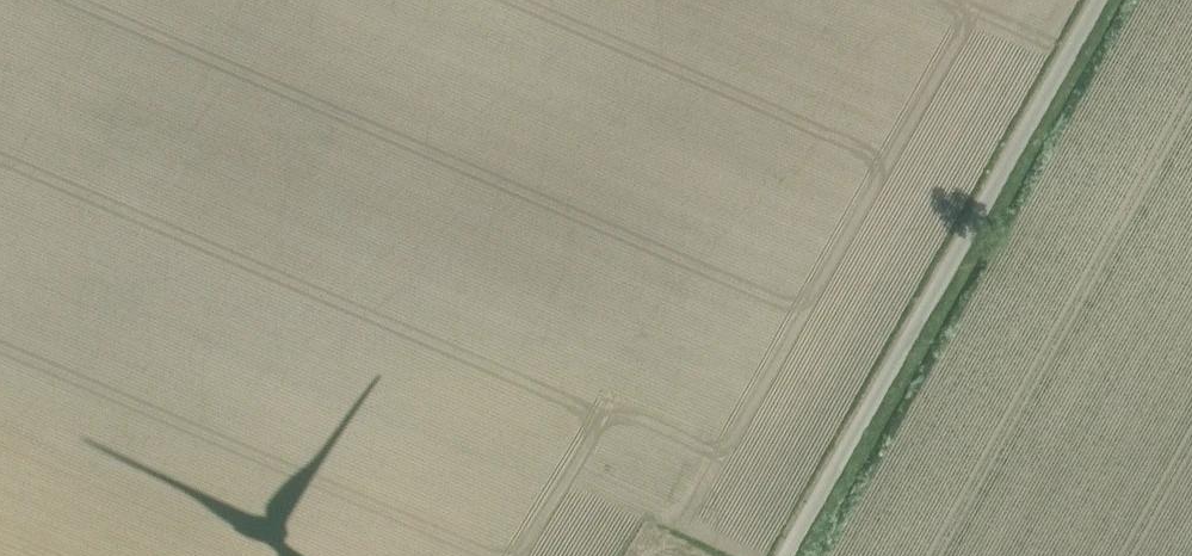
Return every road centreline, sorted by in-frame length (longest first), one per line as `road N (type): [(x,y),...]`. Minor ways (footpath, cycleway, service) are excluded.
road 1 (track): [(1107,0),(791,555)]

